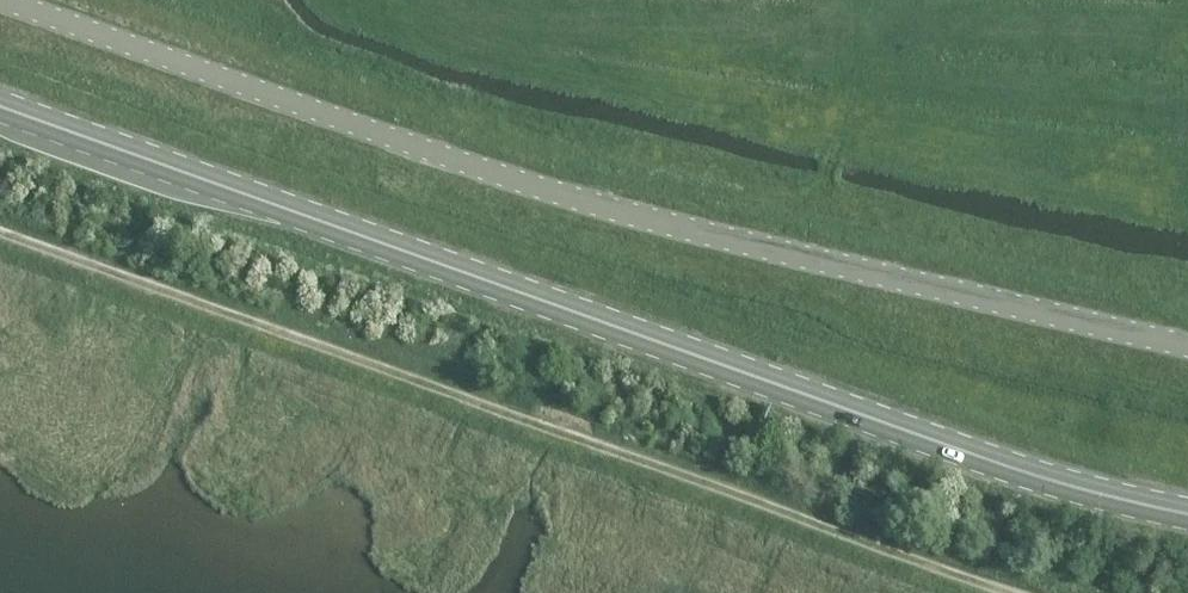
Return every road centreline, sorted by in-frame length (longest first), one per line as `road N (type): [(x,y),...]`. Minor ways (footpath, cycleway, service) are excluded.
road 1 (primary): [(1187,521),(0,108)]
road 2 (tertiary): [(1187,347),(629,219),(444,162),(0,3)]
road 3 (track): [(348,0),(840,138),(818,199),(610,185),(552,195)]

